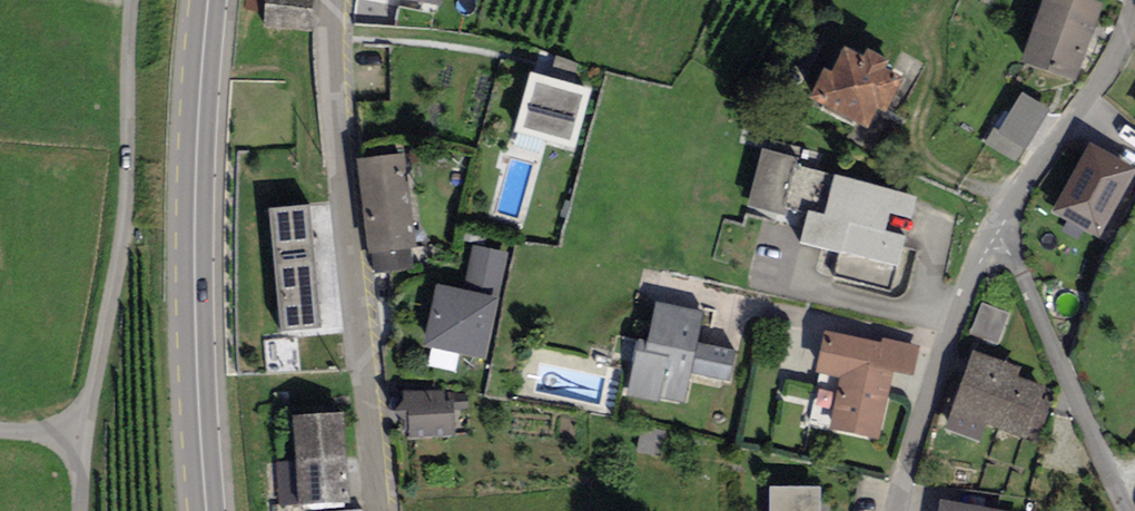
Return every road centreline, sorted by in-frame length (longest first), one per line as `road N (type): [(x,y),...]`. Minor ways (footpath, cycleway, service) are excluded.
road 1 (track): [(79,510),(82,436),(126,174),(129,0)]
road 2 (residential): [(374,510),(327,76),(329,0)]
road 3 (secondary): [(208,0),(194,286),(208,510)]
road 4 (residential): [(990,233),(1016,260),(1130,510)]
road 5 (residential): [(990,233),(911,424),(893,510)]
road 6 (residential): [(1131,0),(1106,67),(990,233)]

